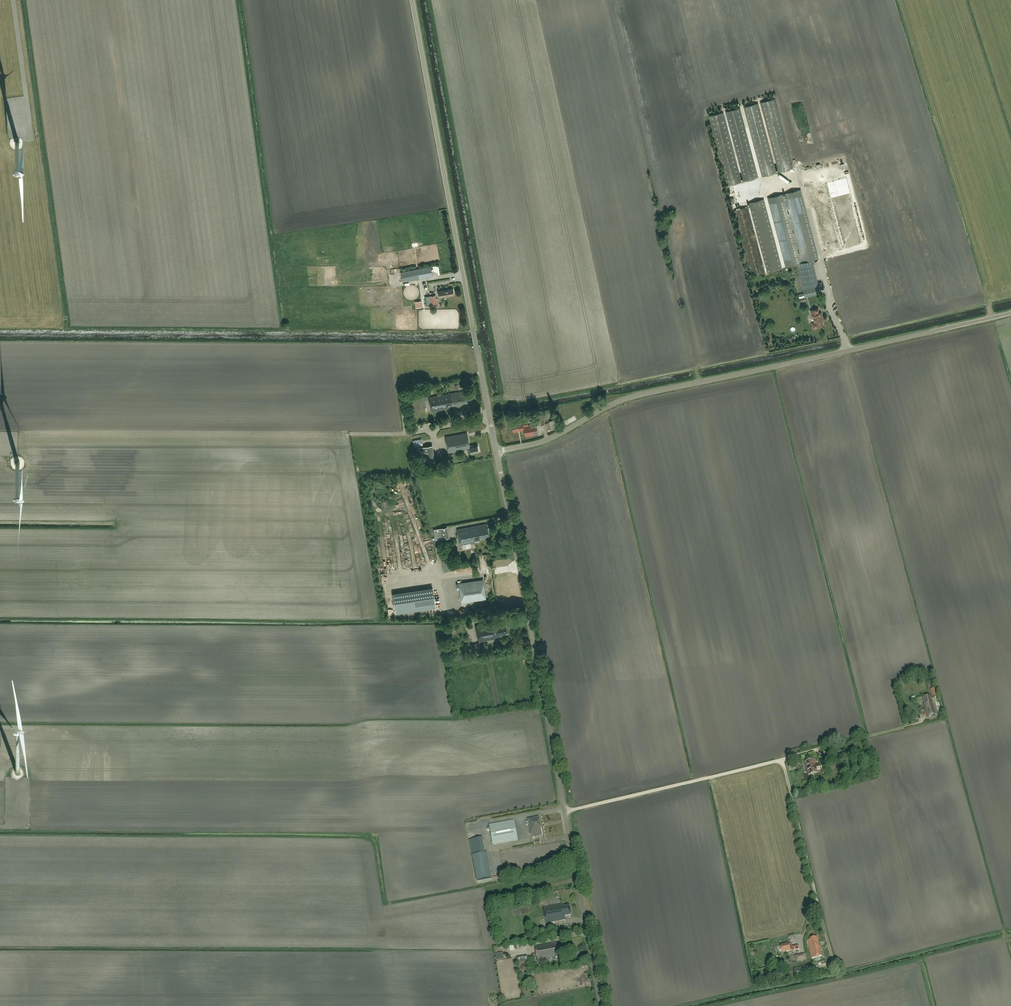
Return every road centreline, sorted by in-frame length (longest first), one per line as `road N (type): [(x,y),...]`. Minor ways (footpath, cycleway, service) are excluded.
road 1 (unclassified): [(602,1005),(496,451)]
road 2 (unclassified): [(496,451),(548,440),(638,395),(1010,313)]
road 3 (unclassified): [(496,451),(412,0)]

